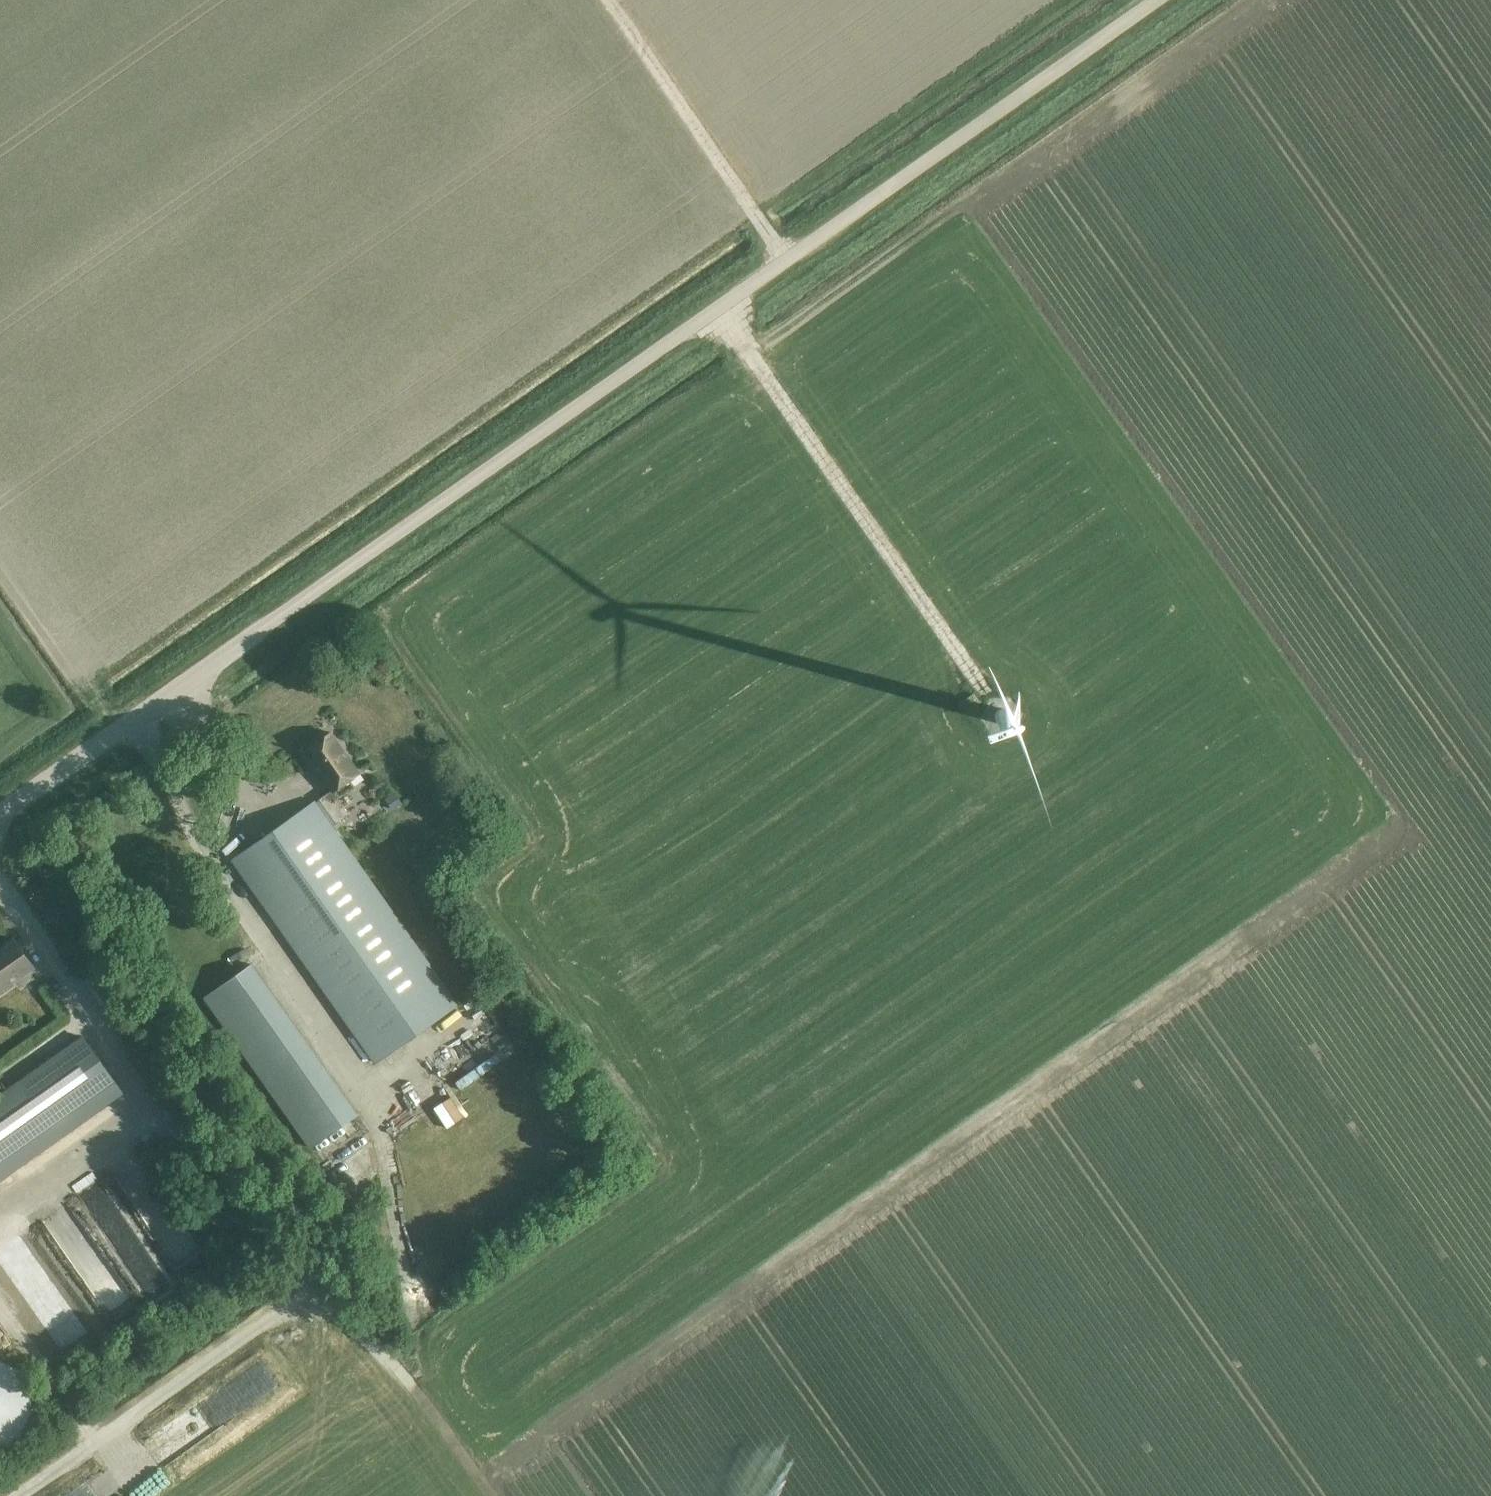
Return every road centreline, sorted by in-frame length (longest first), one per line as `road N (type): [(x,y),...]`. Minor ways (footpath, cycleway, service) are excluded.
road 1 (residential): [(0,811),(1156,0)]

